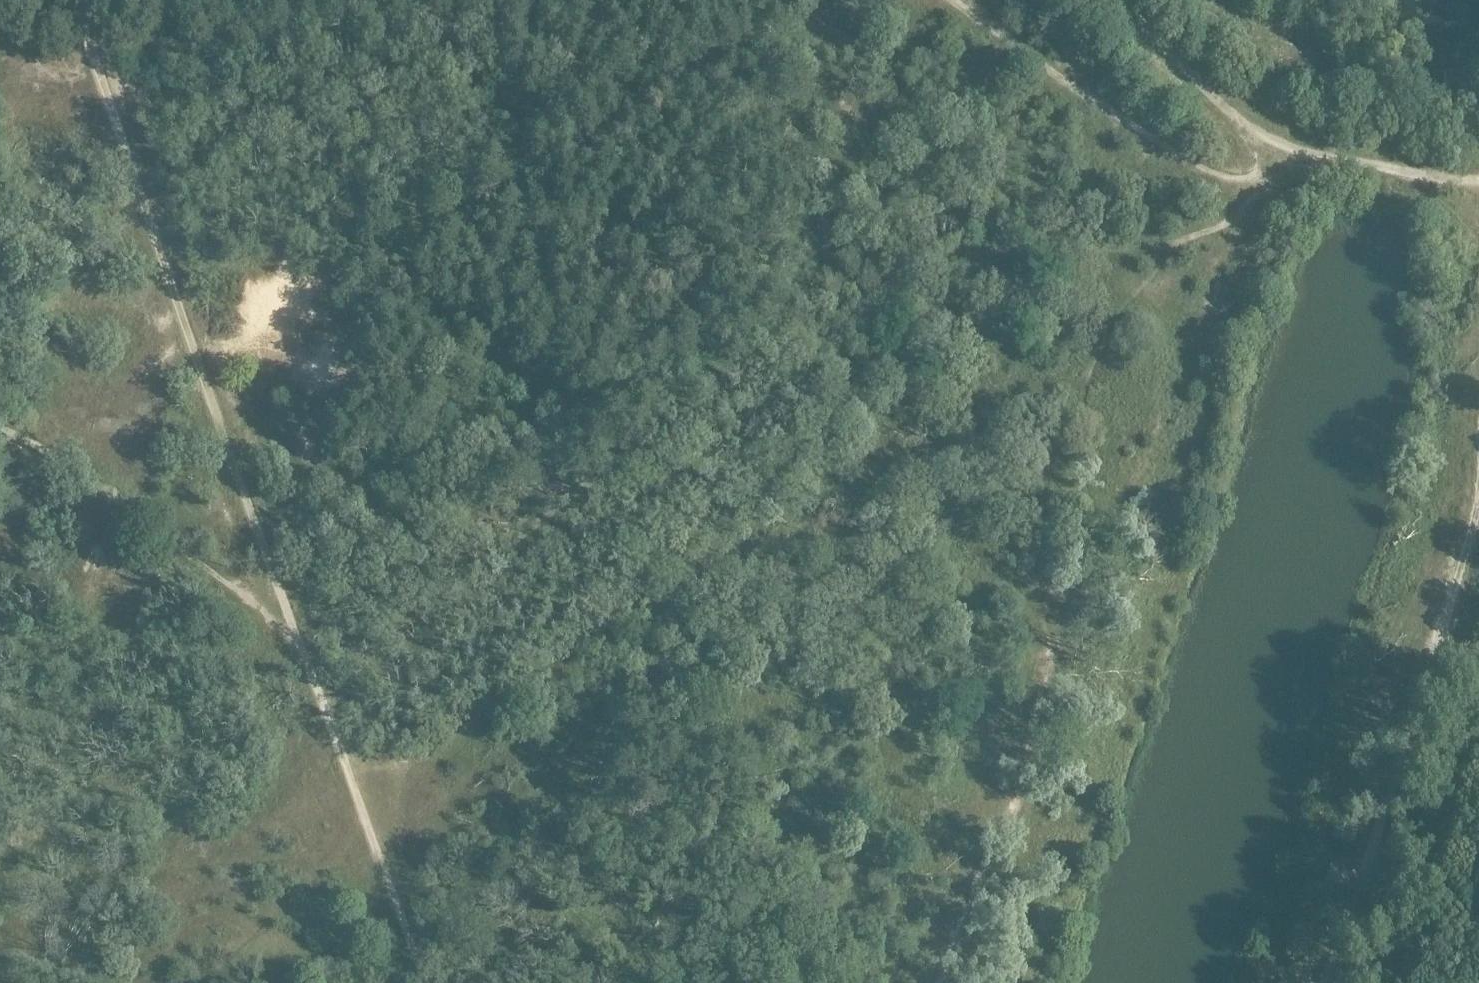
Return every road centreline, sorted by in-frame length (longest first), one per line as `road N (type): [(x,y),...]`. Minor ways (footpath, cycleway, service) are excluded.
road 1 (track): [(75,0),(297,640)]
road 2 (track): [(1322,982),(1433,663),(1478,503)]
road 3 (track): [(428,982),(297,640)]

